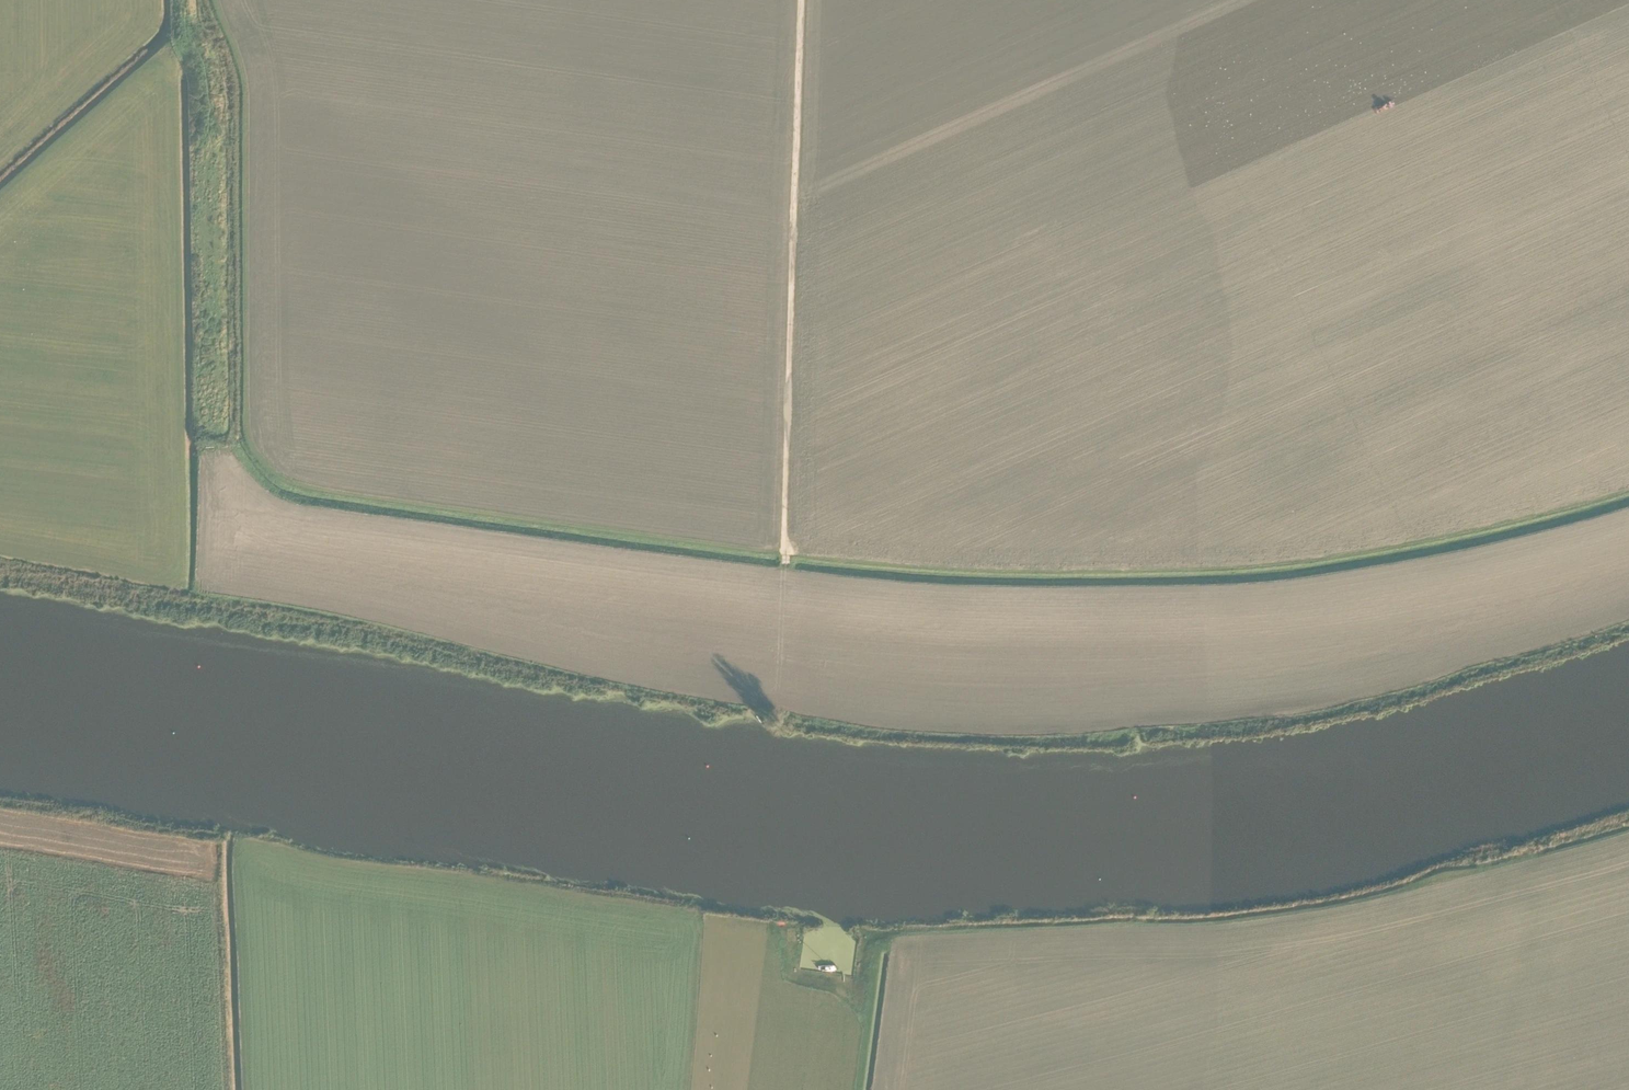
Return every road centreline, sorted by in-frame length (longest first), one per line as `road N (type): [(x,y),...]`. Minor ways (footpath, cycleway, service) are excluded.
road 1 (track): [(784,564),(802,0)]

